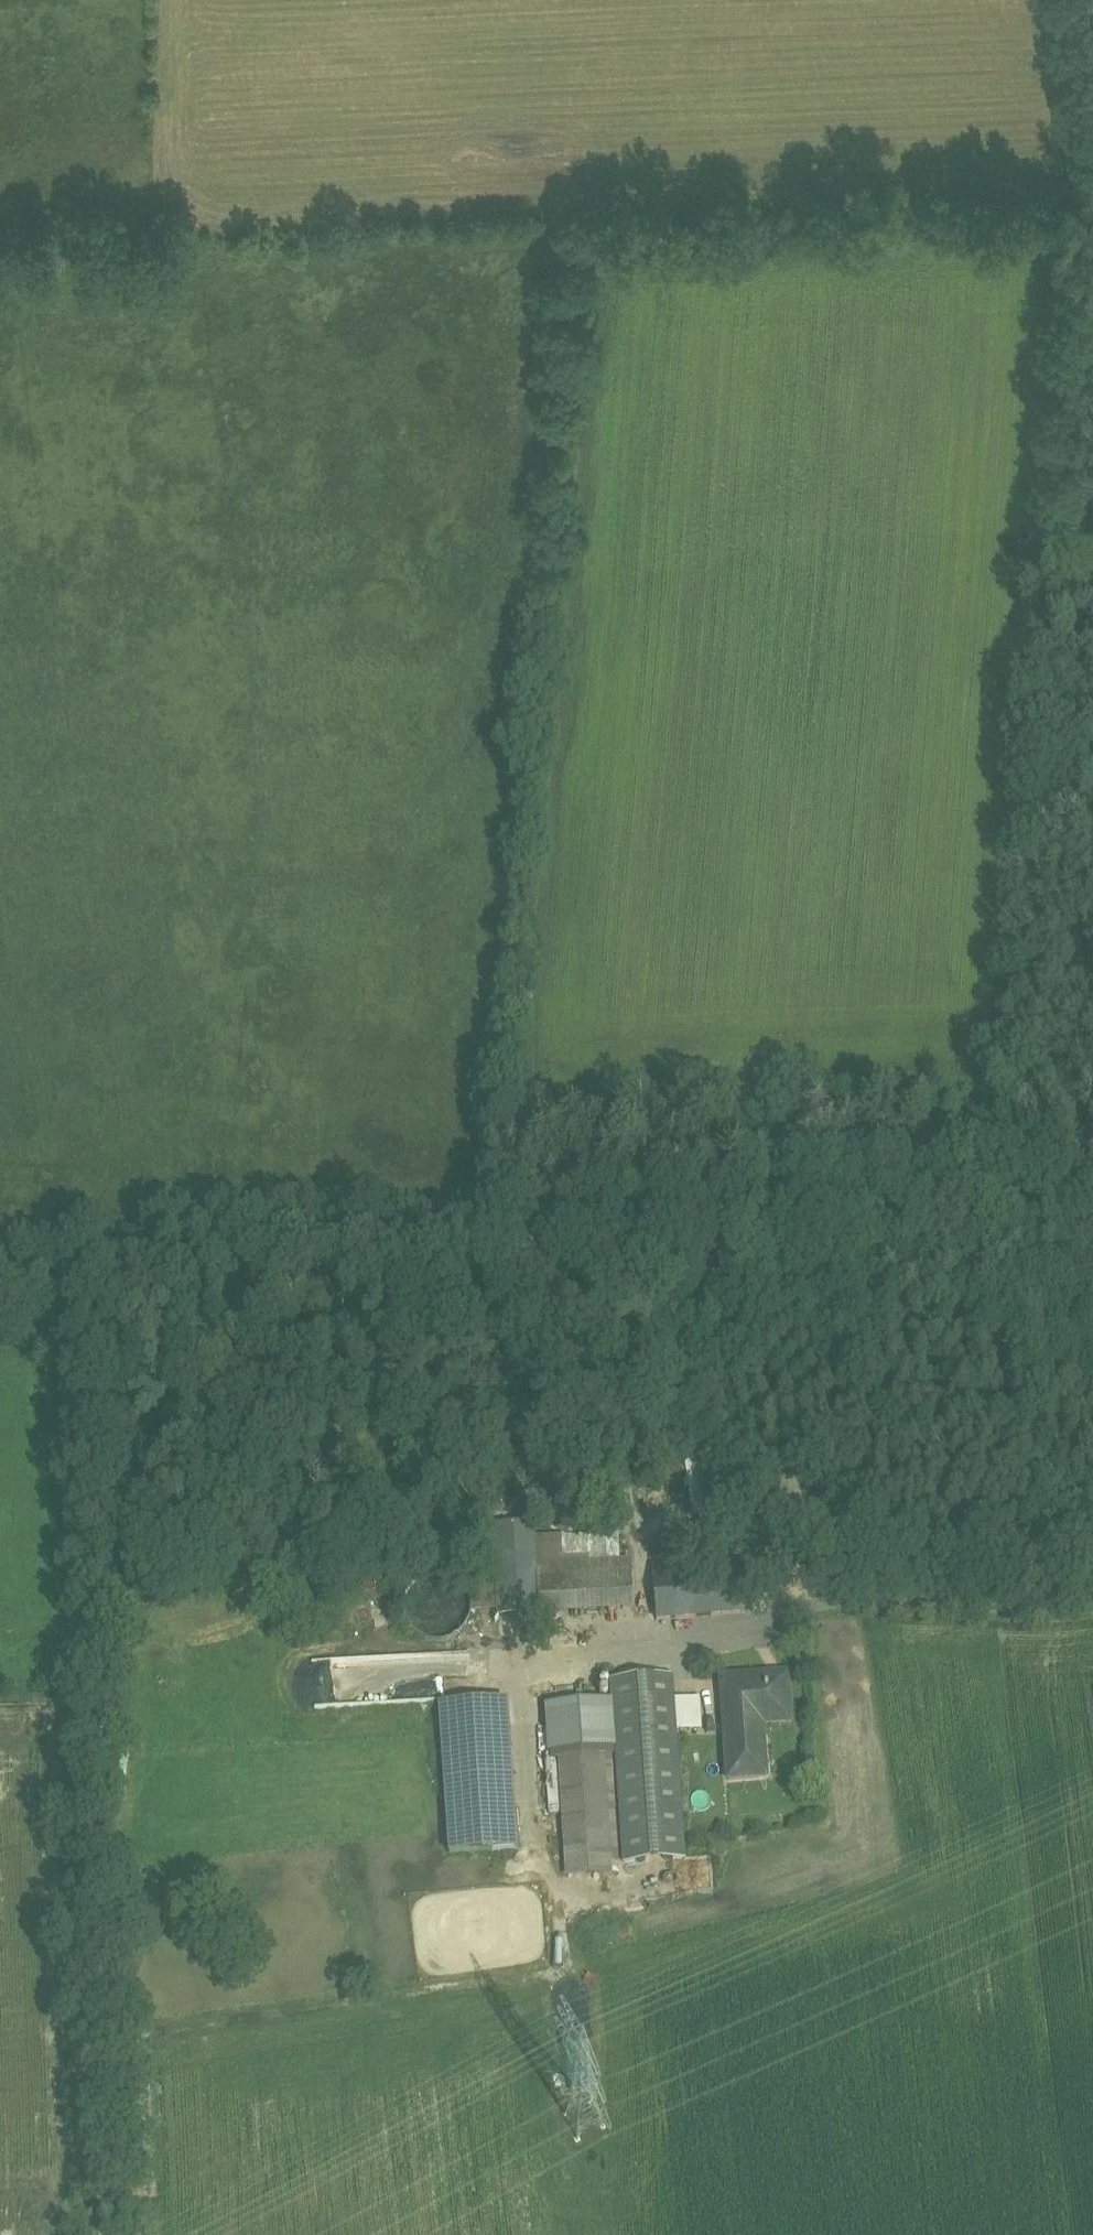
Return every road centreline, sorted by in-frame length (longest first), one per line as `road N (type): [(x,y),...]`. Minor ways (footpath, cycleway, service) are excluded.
road 1 (unclassified): [(1092,1201),(0,1291)]
road 2 (track): [(59,1286),(100,2234)]
road 3 (track): [(94,2048),(548,1977),(567,1962)]

